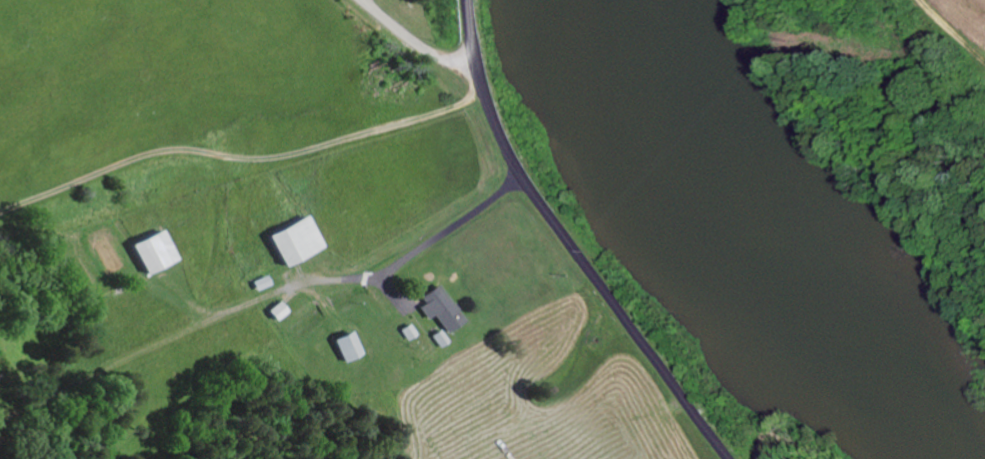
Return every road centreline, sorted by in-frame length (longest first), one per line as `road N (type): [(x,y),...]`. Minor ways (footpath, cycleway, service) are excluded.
road 1 (residential): [(0,455),(51,407),(274,316),(539,192)]
road 2 (residential): [(732,458),(507,140),(480,57),(478,0)]
road 3 (residential): [(890,0),(911,109),(943,150),(984,161)]
road 4 (residential): [(479,48),(411,46),(338,0)]

